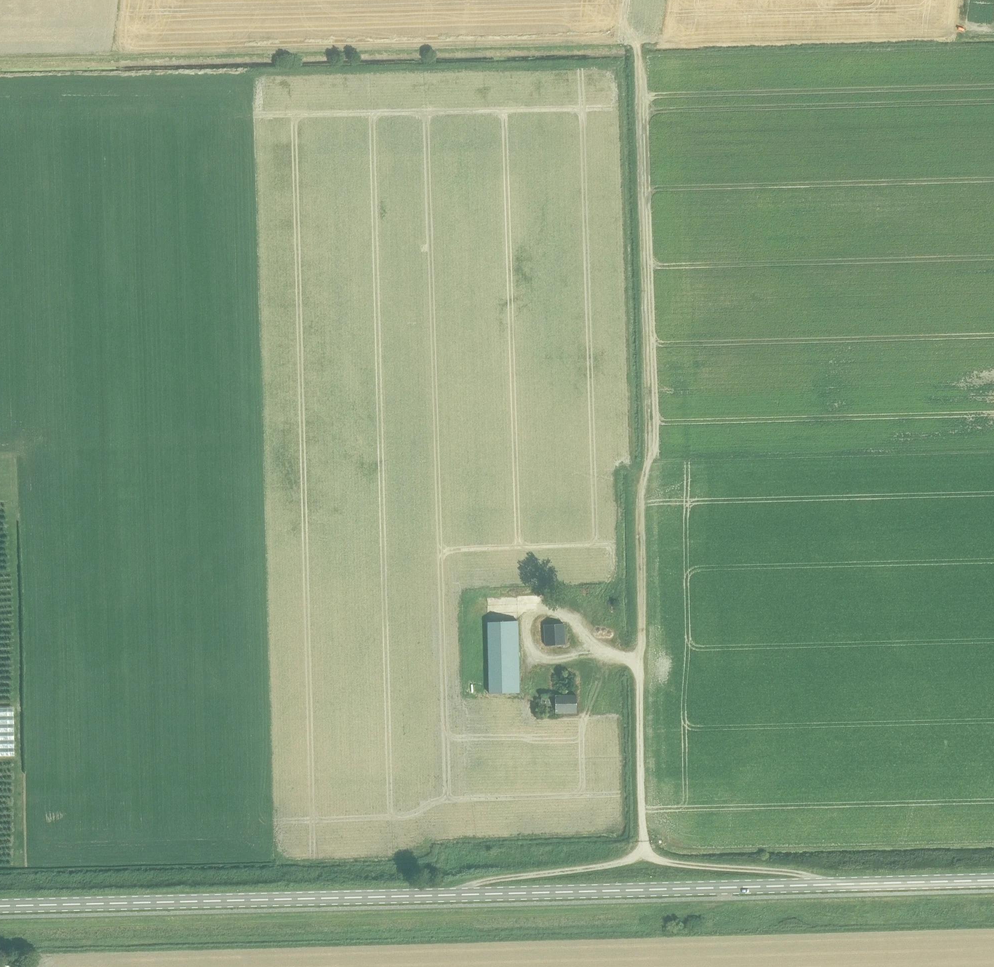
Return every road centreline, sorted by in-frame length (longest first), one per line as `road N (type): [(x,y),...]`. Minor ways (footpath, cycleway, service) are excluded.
road 1 (primary): [(0,906),(993,880)]
road 2 (track): [(634,50),(646,465),(639,668)]

